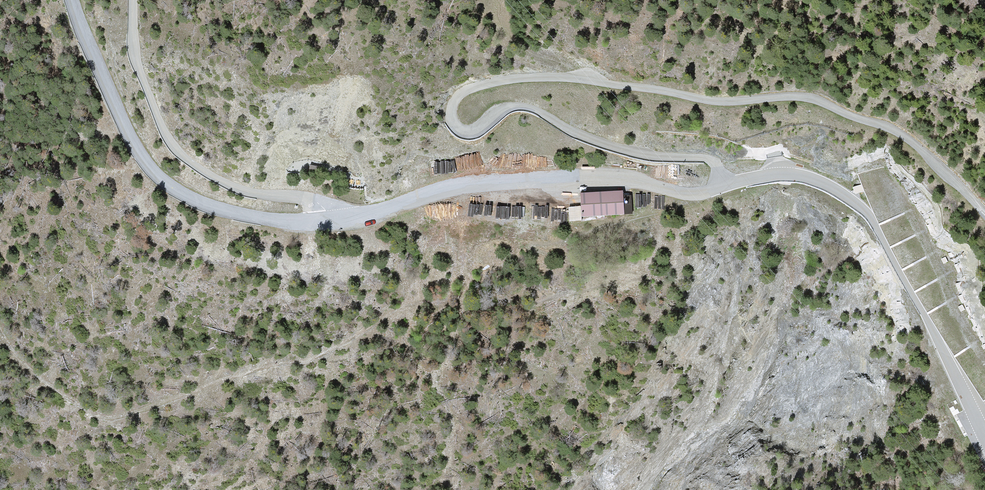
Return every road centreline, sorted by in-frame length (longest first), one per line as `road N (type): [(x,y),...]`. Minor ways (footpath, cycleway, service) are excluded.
road 1 (unclassified): [(723,186),(708,159),(628,151),(522,106),(464,132),(452,108),(467,90),(536,78),(718,101),(808,98),(909,140),(984,214)]
road 2 (primary): [(815,0),(874,169),(984,374)]
road 3 (tertiary): [(723,186),(802,176),(868,214),(984,437)]
road 4 (tertiary): [(332,220),(487,182),(613,178),(691,194),(723,186)]
road 5 (tertiary): [(72,0),(133,142),(164,181),(232,212),(332,220)]
road 6 (tertiary): [(332,220),(308,199),(246,192),(208,175),(174,148),(132,49),(131,0)]

